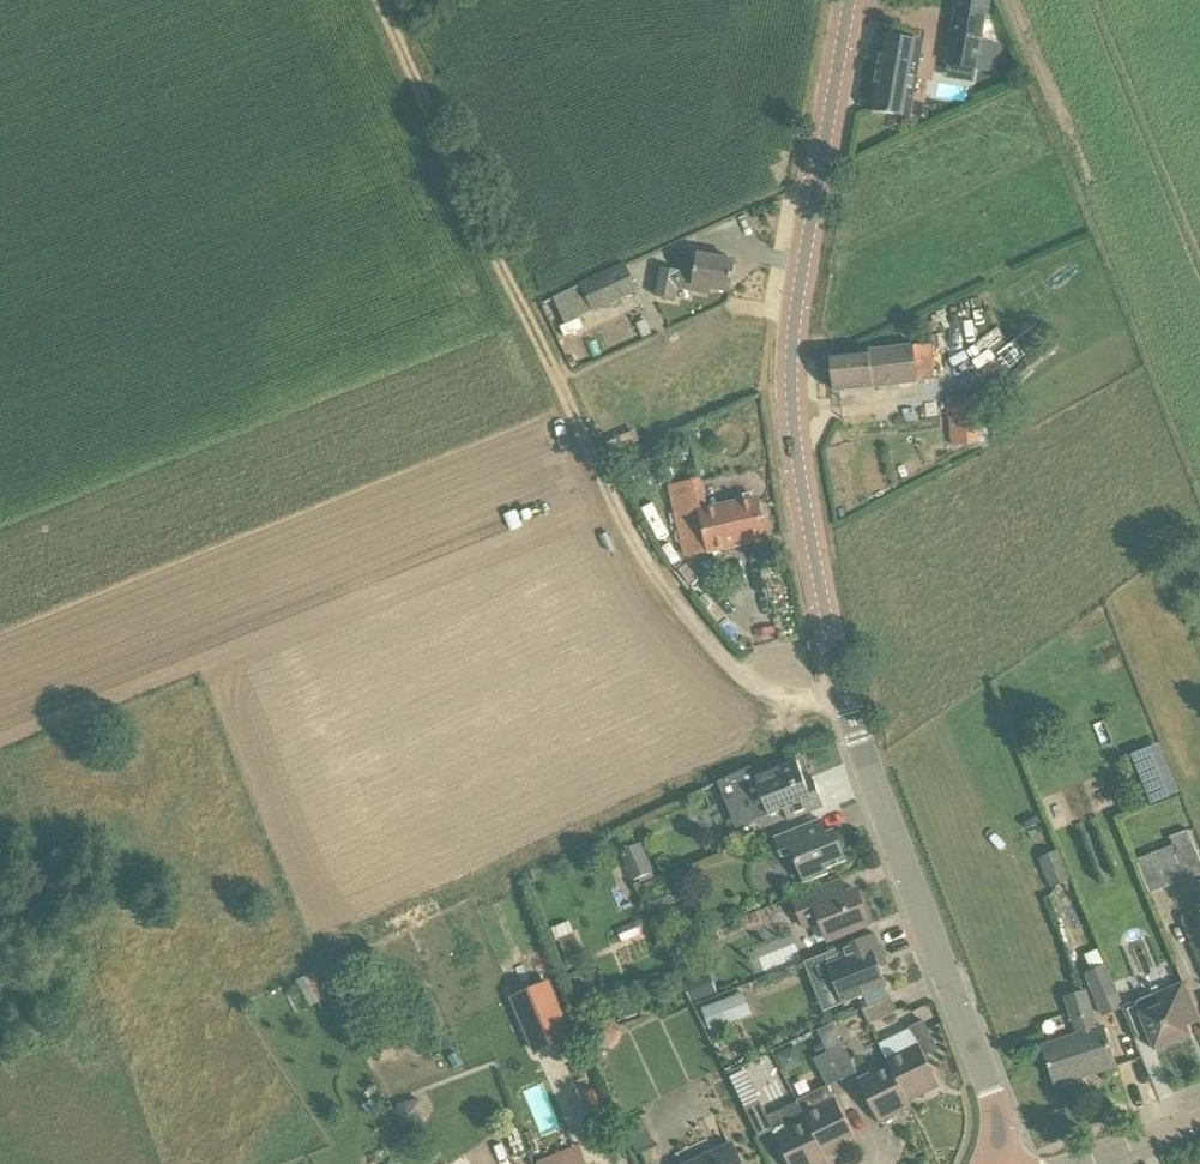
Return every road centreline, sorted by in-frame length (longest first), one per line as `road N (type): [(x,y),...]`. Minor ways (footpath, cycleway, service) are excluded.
road 1 (tertiary): [(996,1163),(1004,1130),(847,689),(820,577),(799,412),(810,204),(849,0)]
road 2 (track): [(847,689),(766,686),(691,635),(381,0)]
road 3 (residential): [(1043,1163),(1199,1099)]

